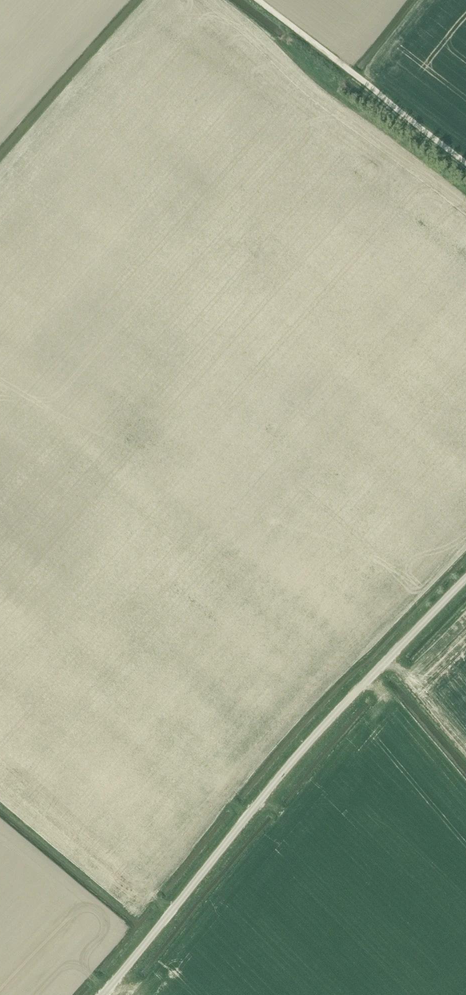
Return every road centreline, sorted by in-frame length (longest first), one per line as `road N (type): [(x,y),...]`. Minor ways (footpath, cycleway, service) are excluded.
road 1 (unclassified): [(104,994),(334,715),(465,585)]
road 2 (unclassified): [(465,165),(255,0)]

